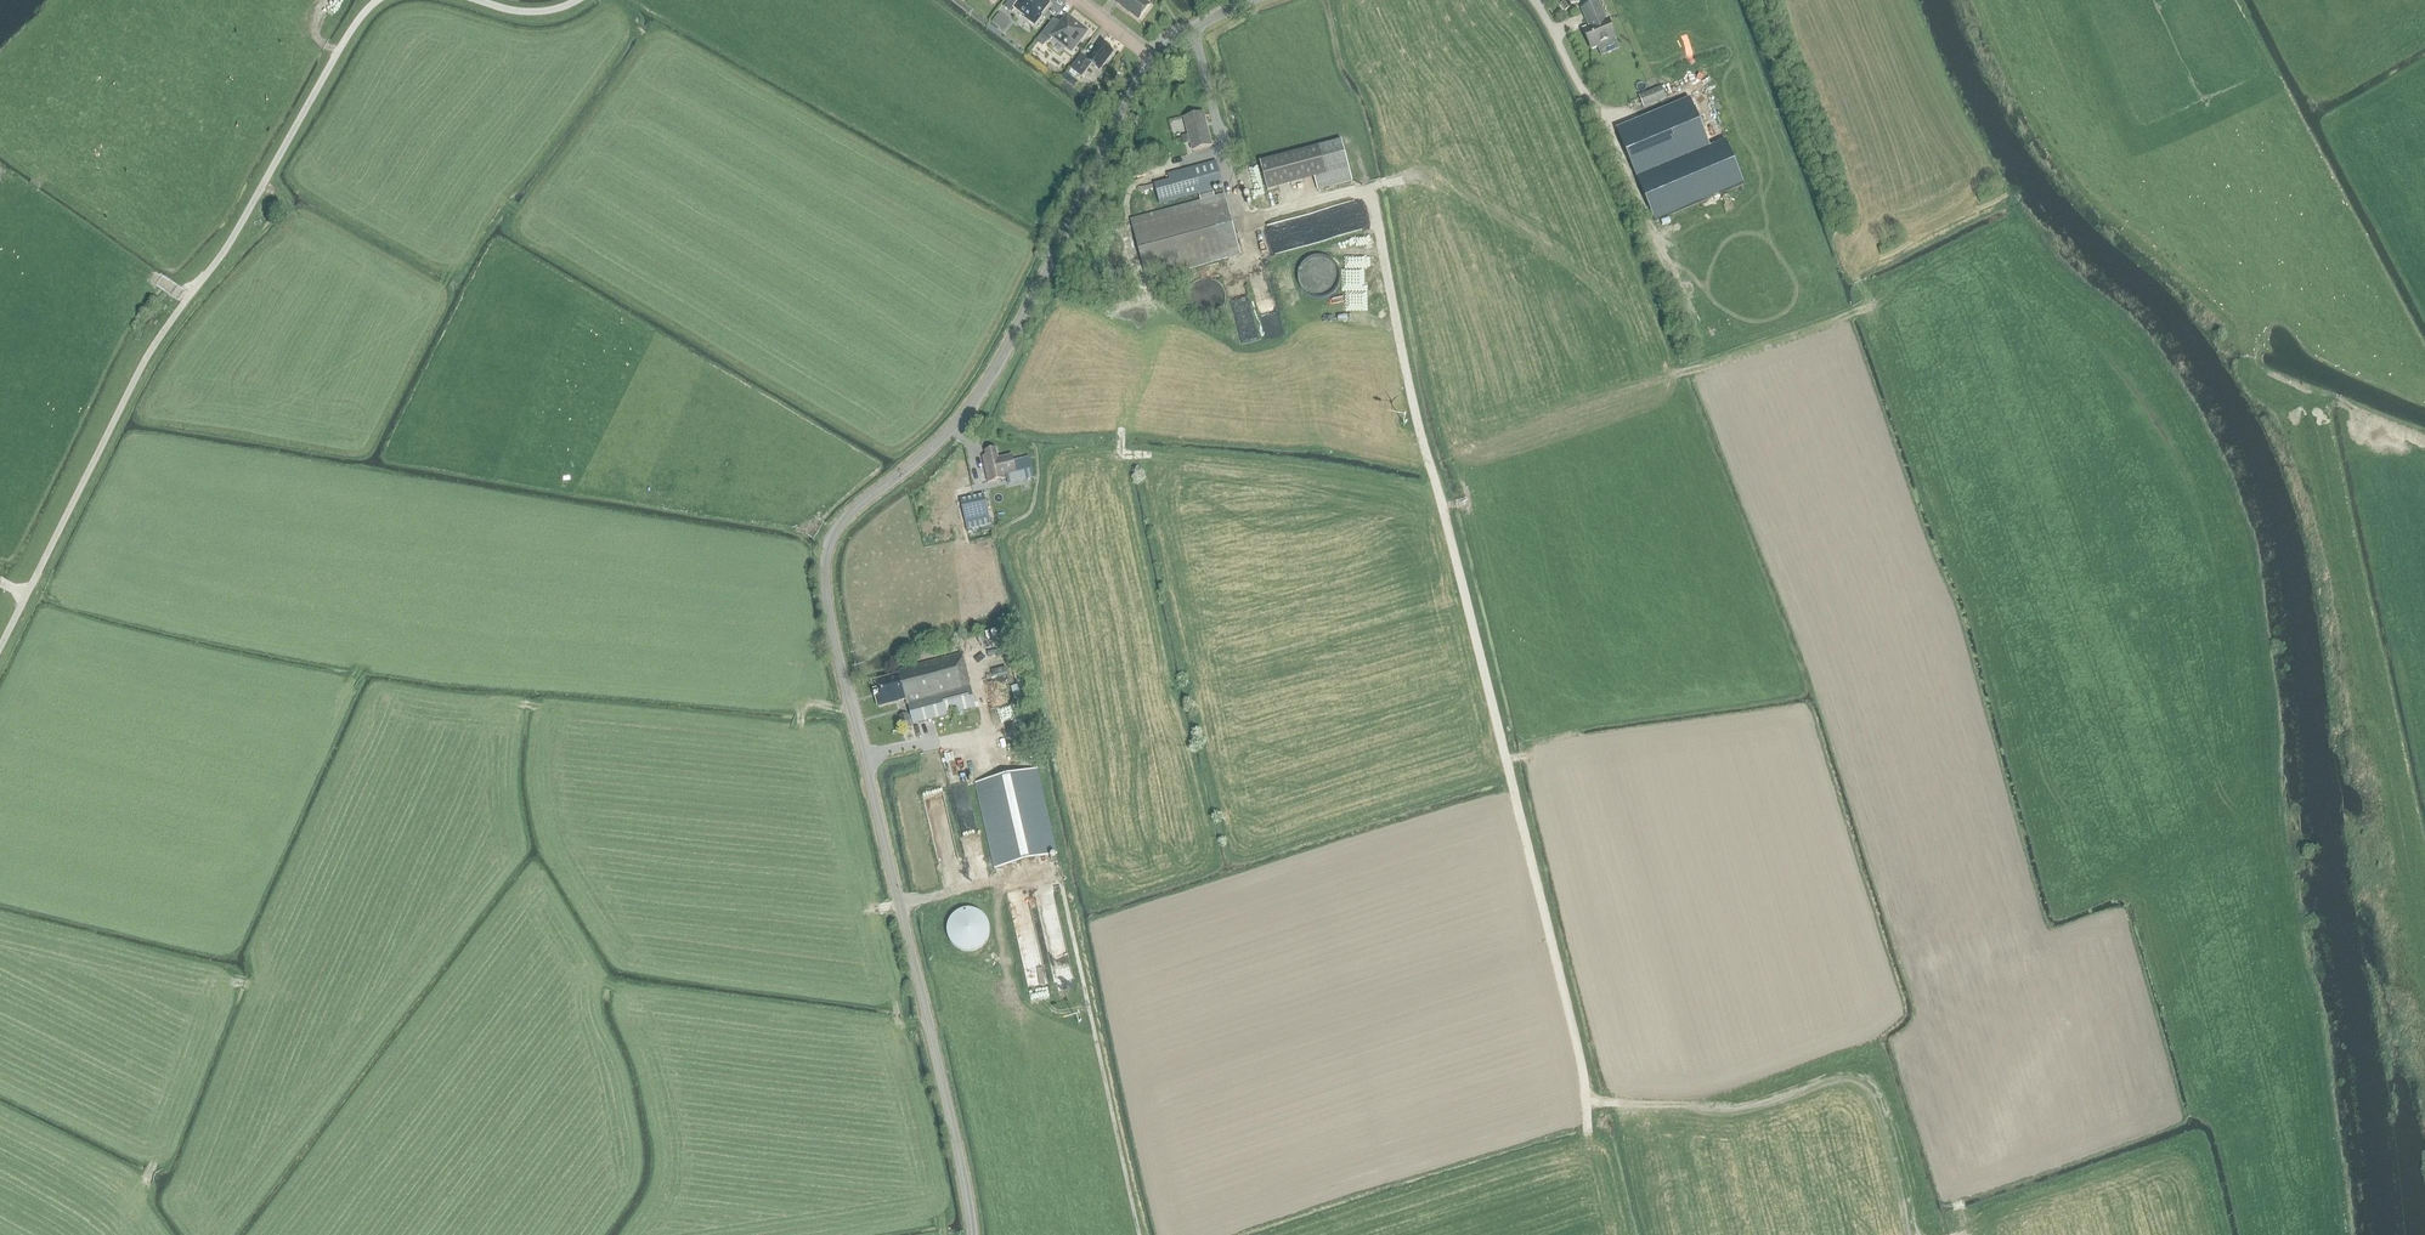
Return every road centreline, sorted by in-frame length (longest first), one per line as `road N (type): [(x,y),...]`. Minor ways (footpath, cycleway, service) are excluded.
road 1 (tertiary): [(972,1234),(838,662),(823,559),(838,525),(919,458),(986,382),(1152,59)]
road 2 (unclassified): [(0,648),(141,367),(232,239),(349,32),(378,0)]

